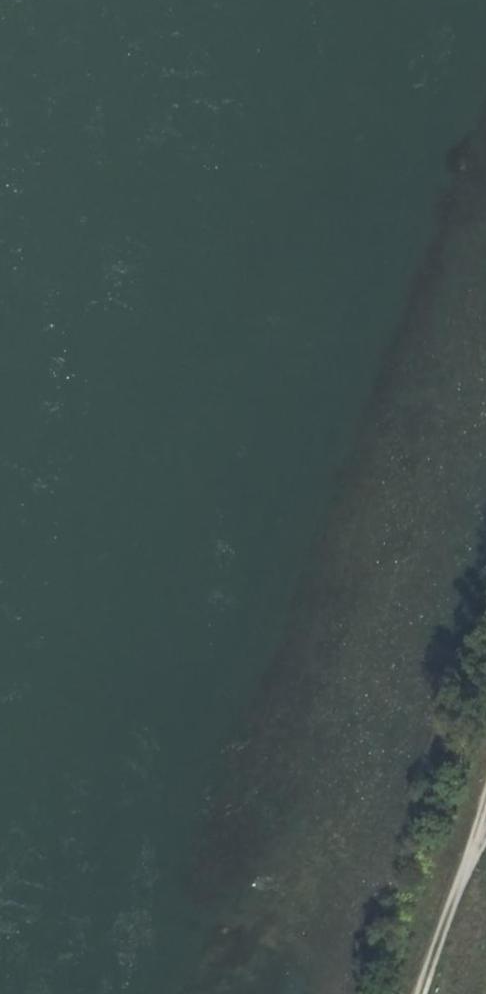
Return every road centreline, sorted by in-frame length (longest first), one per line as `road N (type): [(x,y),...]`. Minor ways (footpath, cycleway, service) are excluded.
road 1 (track): [(485,813),(423,993)]

